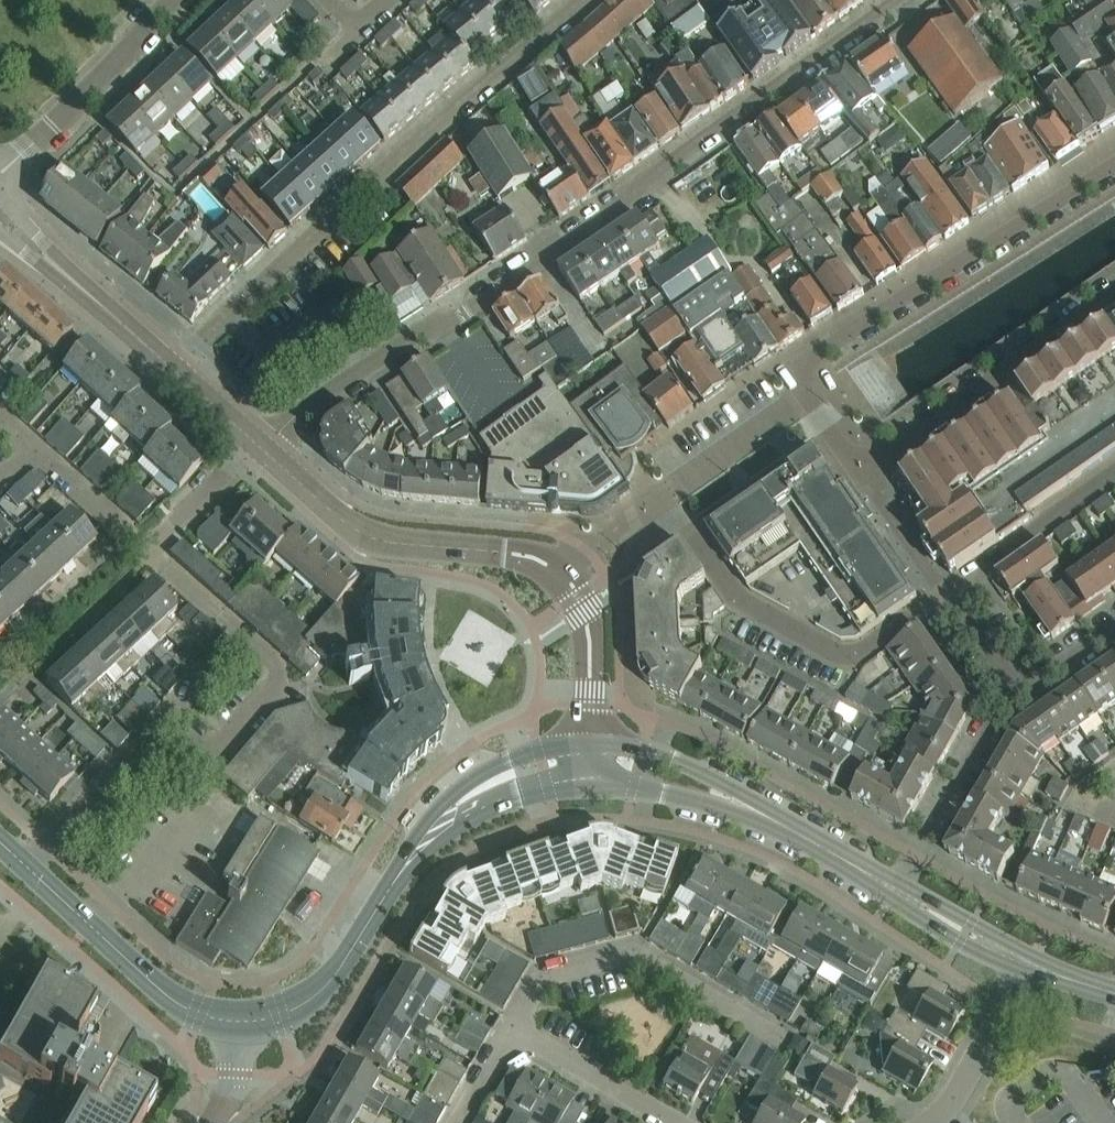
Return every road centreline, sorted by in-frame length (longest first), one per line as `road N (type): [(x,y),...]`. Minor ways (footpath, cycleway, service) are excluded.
road 1 (residential): [(264,448),(300,414),(654,180),(672,159),(893,0)]
road 2 (residential): [(584,0),(170,365)]
road 3 (residential): [(941,594),(854,650),(827,649),(741,598),(664,494),(560,570)]
road 4 (residential): [(806,397),(795,366),(1114,163)]
road 5 (residential): [(172,707),(221,746),(268,693),(271,658),(141,544)]
road 6 (unclassified): [(560,570),(492,551),(390,544),(326,505),(264,448)]
road 7 (residential): [(783,1037),(630,952),(543,974),(510,1026)]
road 8 (residential): [(1114,287),(856,468)]
road 9 (tertiary): [(18,857),(169,995),(197,1012),(242,1019)]
road 10 (tertiary): [(589,741),(537,746),(461,784),(410,840),(389,890)]
road 11 (unclassified): [(0,170),(167,0)]
road 12 (residential): [(1009,684),(894,891)]
road 13 (tertiary): [(389,890),(443,840),(512,799),(589,782)]
road 14 (unclassified): [(170,365),(0,212)]
road 15 (tertiary): [(784,826),(681,762),(647,746),(589,741)]
road 16 (residential): [(18,857),(172,707)]
road 17 (residential): [(1114,470),(941,594)]
road 18 (tertiary): [(242,1019),(278,1013),(324,985),(389,890)]
road 19 (tertiary): [(589,782),(686,797),(784,826)]
road 20 (residential): [(679,1122),(510,1026)]
road 21 (residential): [(925,1122),(952,1101),(1025,962)]
road 22 (unclassified): [(589,741),(586,612),(560,570)]
road 23 (residential): [(141,544),(256,440)]
road 24 (residential): [(679,484),(806,397)]
road 25 (residential): [(941,594),(856,468)]
road 26 (tertiary): [(1025,962),(894,891)]
road 27 (residential): [(31,448),(141,544)]
road 28 (tertiary): [(894,891),(784,826)]
road 29 (residential): [(1114,621),(1033,681),(1009,684)]

